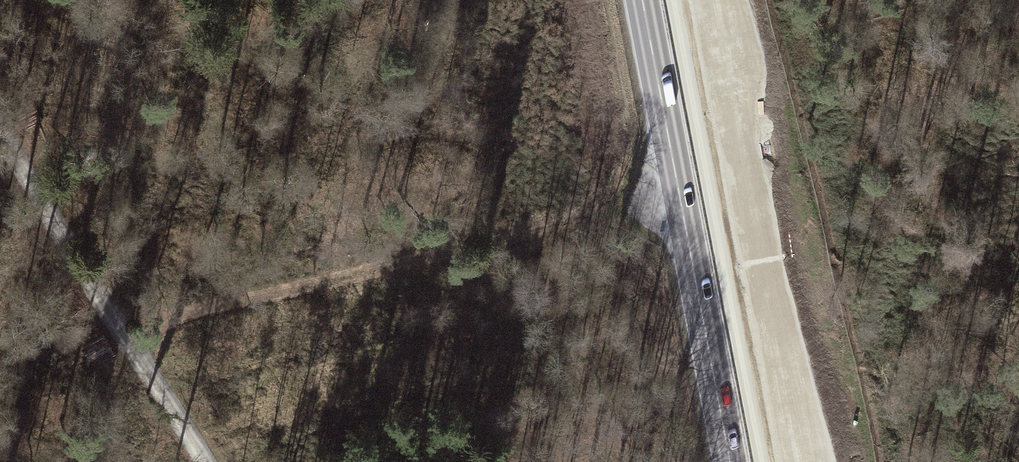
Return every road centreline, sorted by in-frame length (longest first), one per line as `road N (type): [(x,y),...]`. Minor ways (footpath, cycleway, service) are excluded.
road 1 (track): [(135,338),(680,200)]
road 2 (primary): [(730,461),(642,0)]
road 3 (track): [(208,461),(0,134)]

